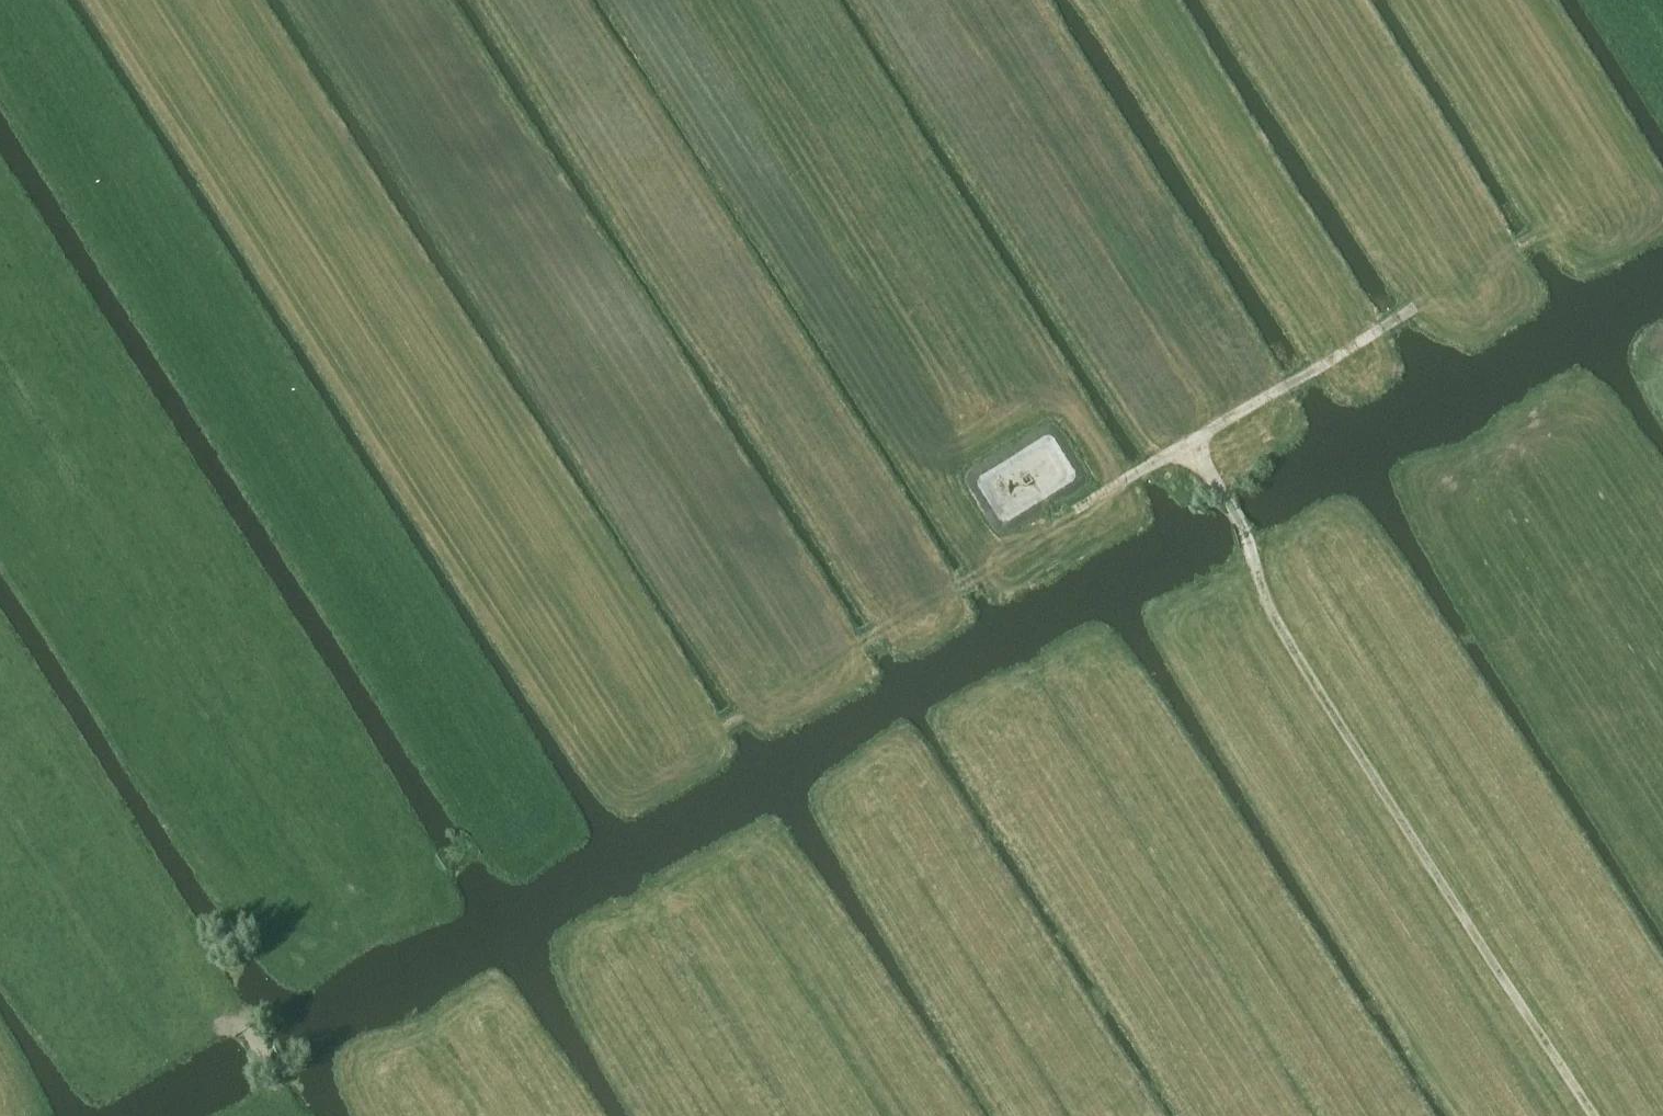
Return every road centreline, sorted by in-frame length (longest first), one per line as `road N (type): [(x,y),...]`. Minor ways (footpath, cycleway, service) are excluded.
road 1 (track): [(637,675),(699,726),(1196,442),(1408,313),(1567,200),(1530,141)]
road 2 (track): [(1196,442),(1253,548),(1263,615),(1585,1115)]

